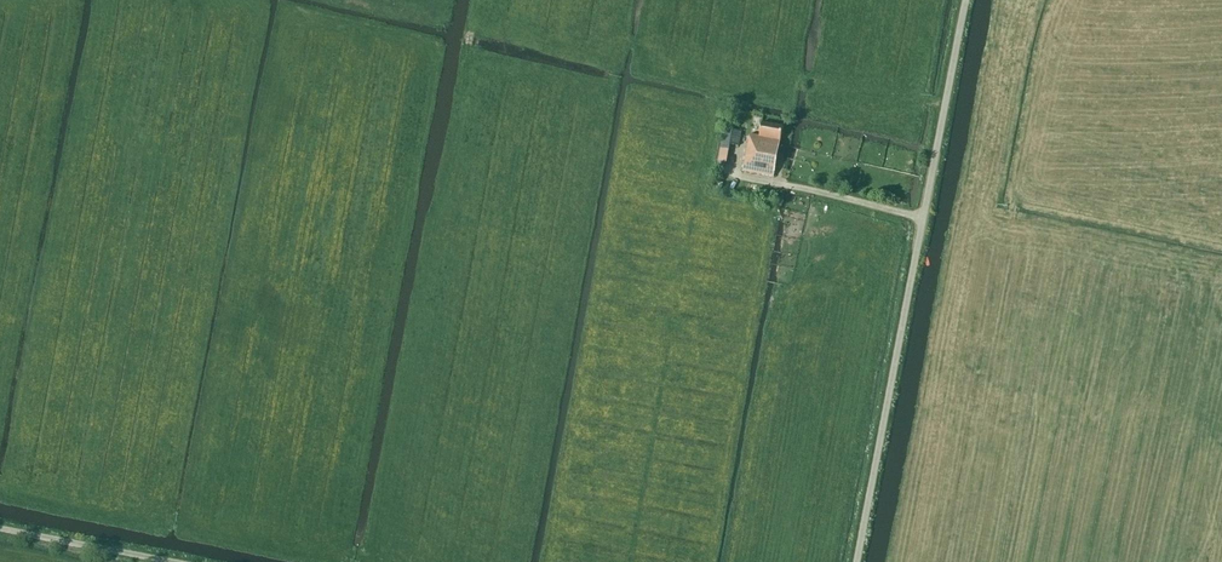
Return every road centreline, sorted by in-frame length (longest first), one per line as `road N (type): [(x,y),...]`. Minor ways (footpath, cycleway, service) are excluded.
road 1 (unclassified): [(965,0),(857,561)]
road 2 (unclassified): [(175,561),(0,528)]

